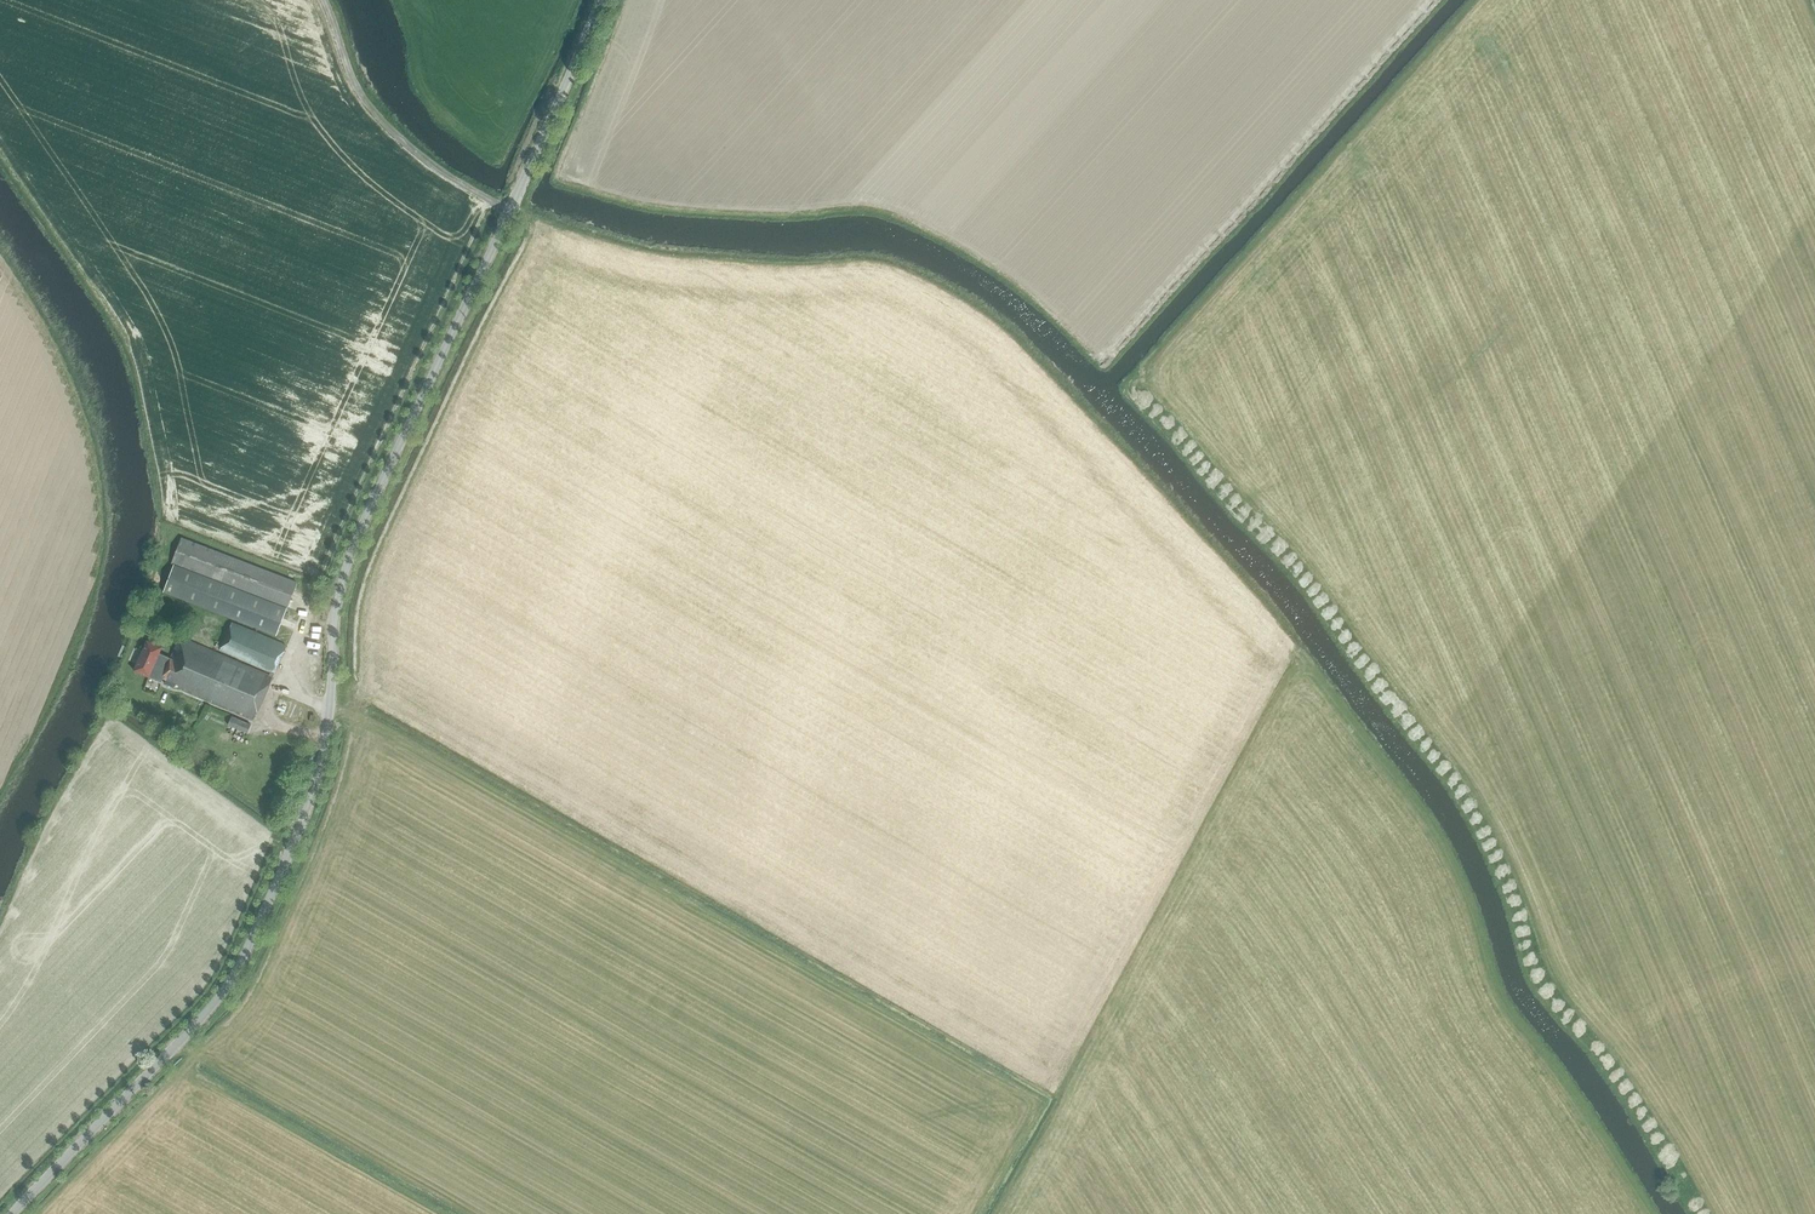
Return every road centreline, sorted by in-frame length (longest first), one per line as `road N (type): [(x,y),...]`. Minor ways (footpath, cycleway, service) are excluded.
road 1 (tertiary): [(14,1213),(212,1010),(241,968),(319,779),(334,618),(352,554),(512,213)]
road 2 (unclassified): [(512,213),(417,158),(370,111),(323,0)]
road 3 (tertiary): [(512,213),(601,0)]

